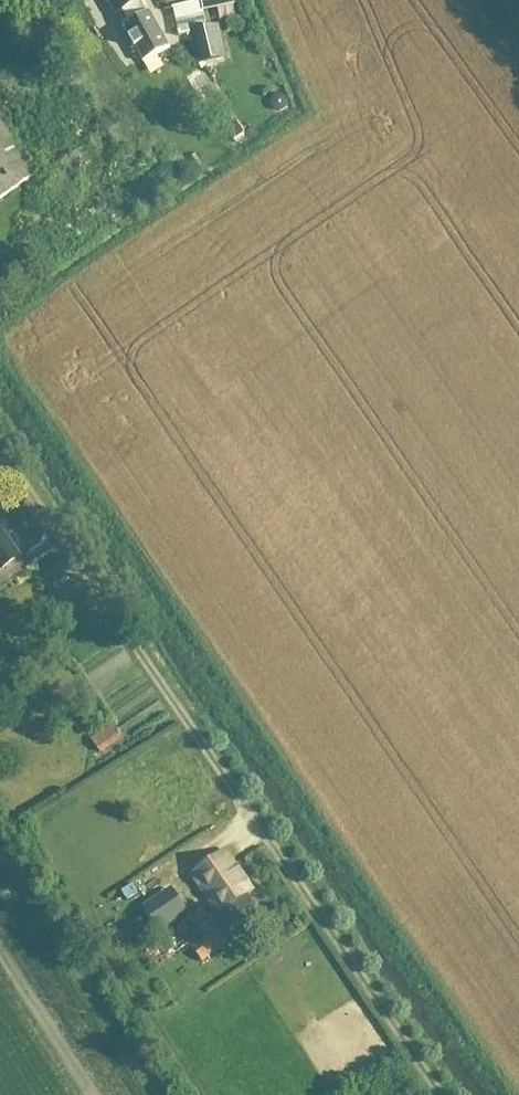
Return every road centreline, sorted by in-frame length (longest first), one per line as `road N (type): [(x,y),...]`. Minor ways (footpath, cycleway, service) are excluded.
road 1 (unclassified): [(444,1094),(0,447)]

